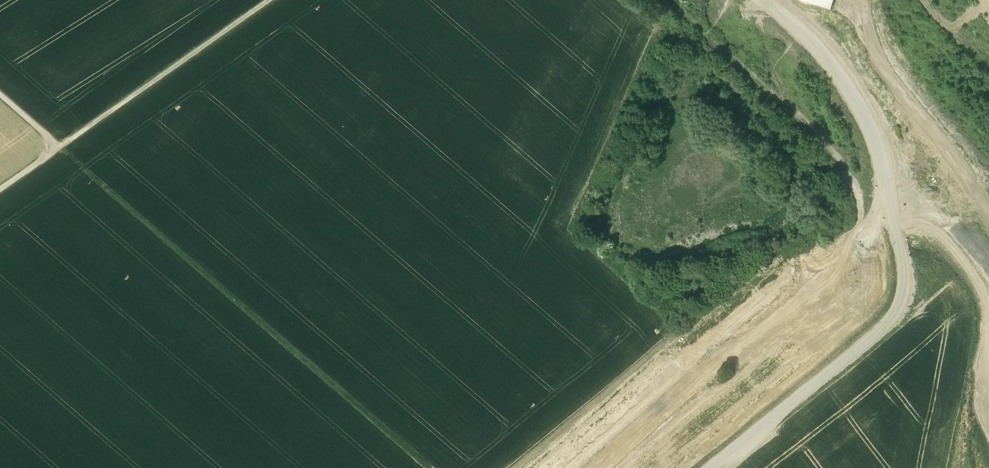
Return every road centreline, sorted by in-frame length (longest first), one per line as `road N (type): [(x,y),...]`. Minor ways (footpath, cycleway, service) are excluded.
road 1 (track): [(0,95),(393,441)]
road 2 (track): [(667,0),(988,296)]
road 3 (track): [(885,198),(875,226),(848,255),(597,467)]
road 4 (track): [(272,0),(0,190)]
road 5 (track): [(988,207),(894,76),(871,0)]
road 6 (track): [(885,198),(879,149),(850,90),(810,34),(770,0)]
road 7 (track): [(678,333),(519,467)]

